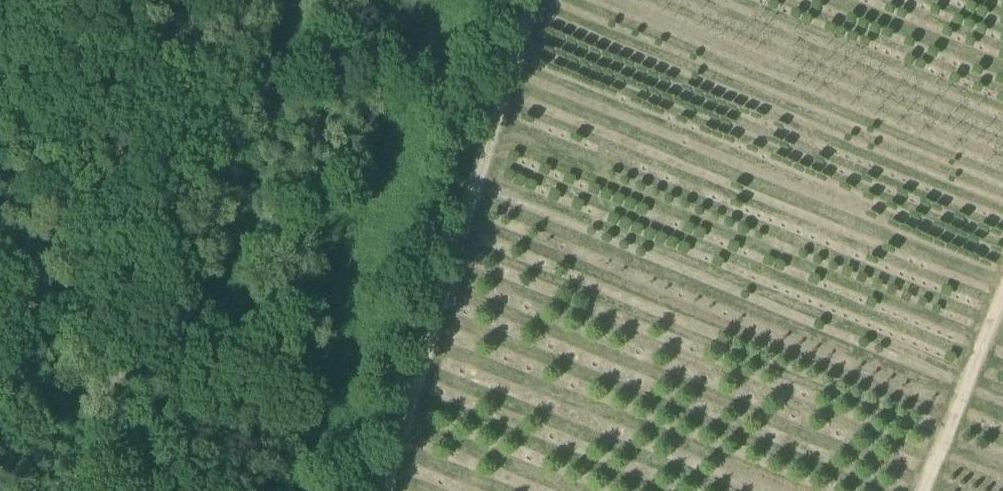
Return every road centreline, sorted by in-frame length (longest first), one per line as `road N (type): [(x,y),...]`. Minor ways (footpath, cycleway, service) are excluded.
road 1 (track): [(395,490),(541,0)]
road 2 (track): [(8,0),(96,261),(129,490)]
road 3 (track): [(916,490),(1002,287)]

